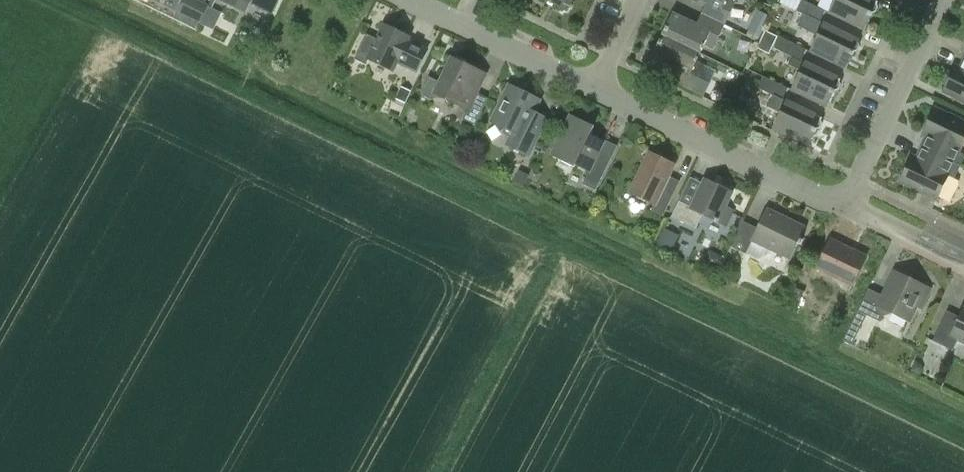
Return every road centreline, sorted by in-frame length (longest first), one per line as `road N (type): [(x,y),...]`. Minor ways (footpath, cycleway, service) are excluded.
road 1 (residential): [(850,206),(599,90)]
road 2 (residential): [(948,0),(850,206)]
road 3 (residential): [(599,90),(414,0)]
road 4 (residential): [(963,260),(850,206)]

